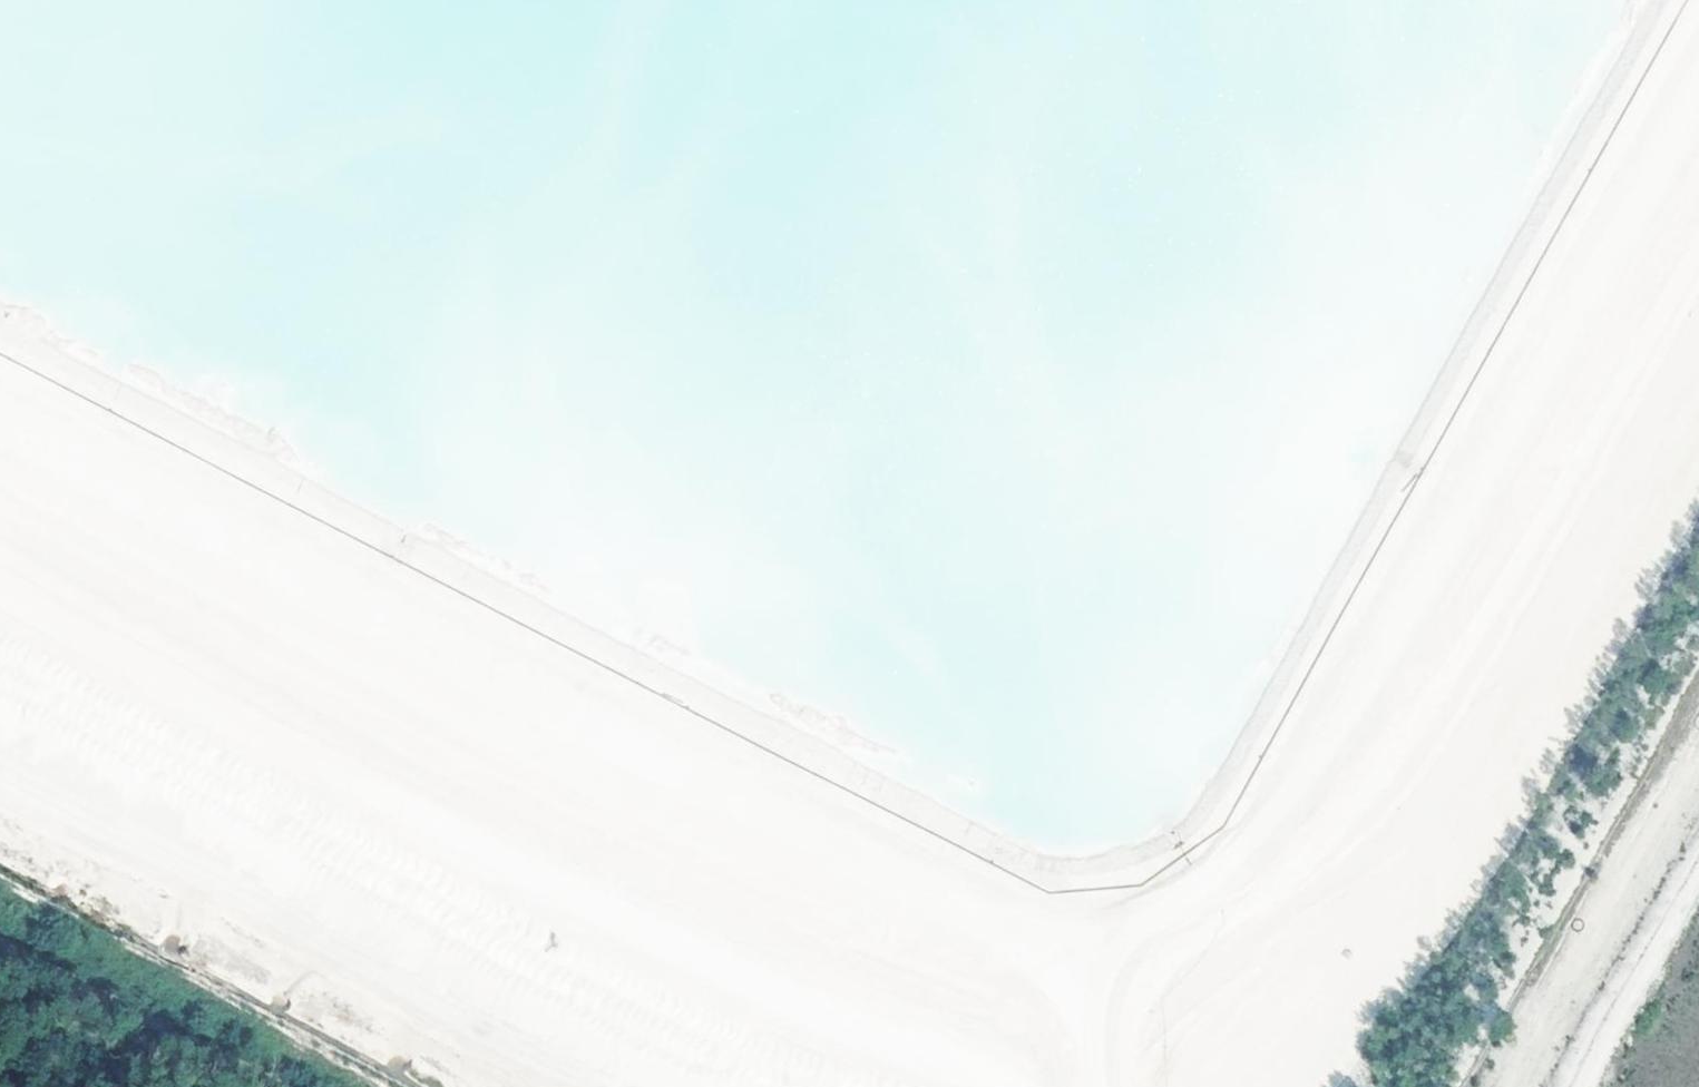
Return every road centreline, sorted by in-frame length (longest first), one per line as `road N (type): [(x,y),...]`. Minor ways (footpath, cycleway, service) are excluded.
road 1 (track): [(837,1086),(0,617)]
road 2 (track): [(1249,1086),(1394,886),(1698,279)]

